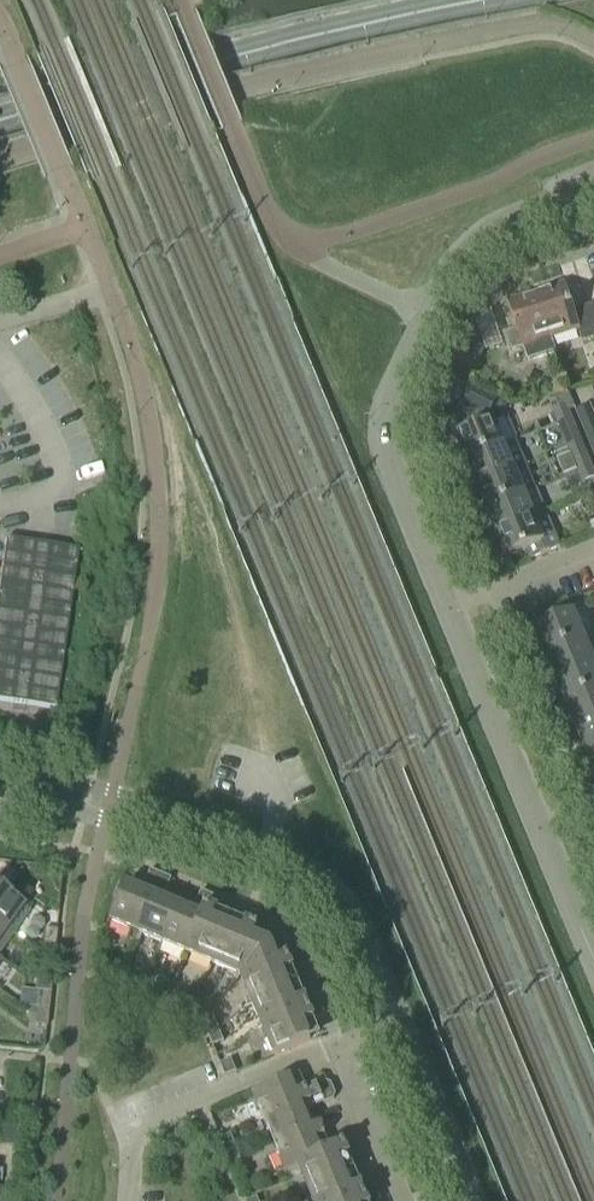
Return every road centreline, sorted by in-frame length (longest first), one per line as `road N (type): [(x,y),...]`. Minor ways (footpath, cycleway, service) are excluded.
road 1 (tertiary): [(593,959),(388,461),(384,424),(393,386),(462,257),(503,227),(593,196)]
road 2 (residential): [(126,1200),(129,1131),(336,1046)]
road 3 (secondary): [(479,0),(217,60)]
road 4 (residential): [(398,1021),(342,903),(296,867),(224,838)]
road 5 (residential): [(224,838),(172,810),(90,786),(31,785),(0,801)]
road 6 (residential): [(0,816),(70,813),(166,835),(224,838)]
road 7 (secondary): [(0,120),(217,60)]
road 8 (residential): [(471,1200),(398,1021)]
road 9 (residential): [(402,1200),(336,1046)]

